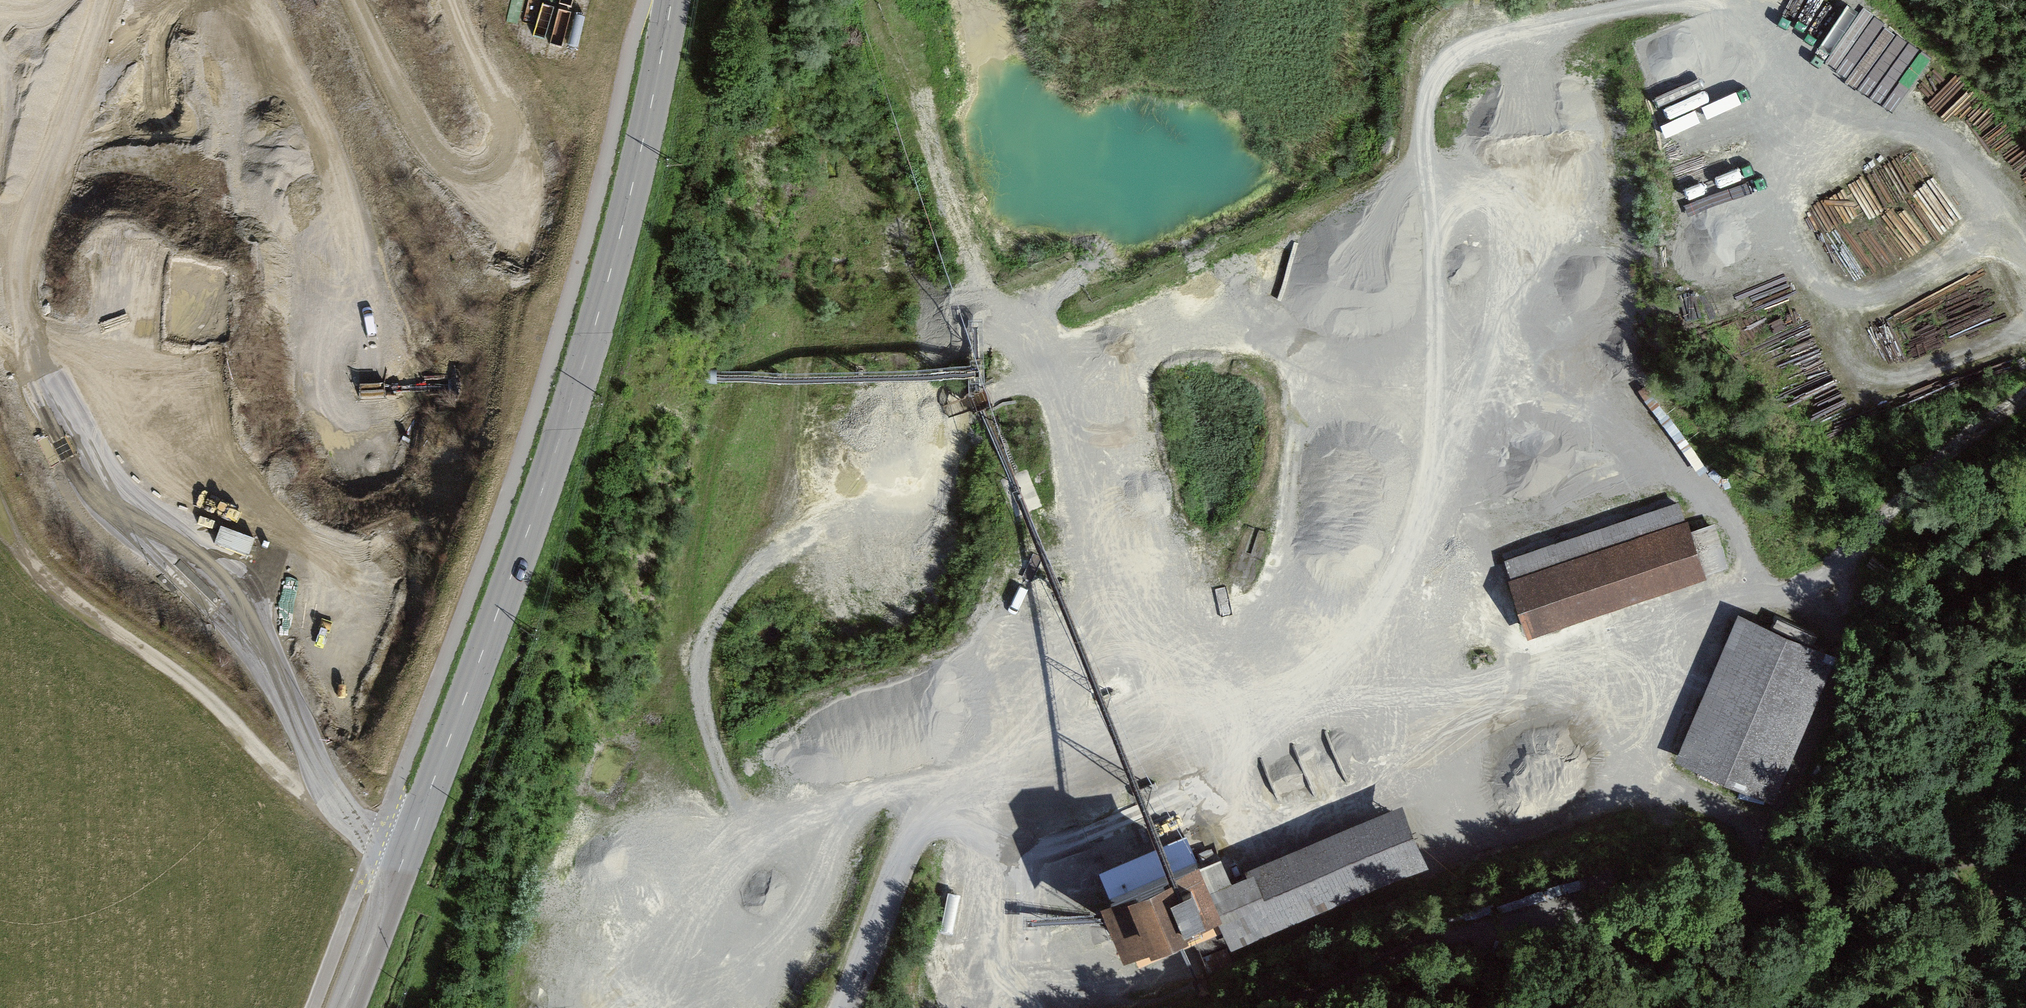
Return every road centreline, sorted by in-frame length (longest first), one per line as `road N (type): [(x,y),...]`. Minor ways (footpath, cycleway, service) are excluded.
road 1 (track): [(606,1007),(607,962),(656,884),(737,826),(872,768),(907,771),(927,808),(982,847),(1049,852),(1164,809),(1231,767),(1348,630),(1517,289),(1525,223),(1482,195),(1434,208)]
road 2 (track): [(737,826),(682,651),(686,597),(721,545),(780,504),(915,474),(987,385),(1058,364),(1079,534),(1088,763)]
road 3 (tertiary): [(671,0),(617,245),(545,486),(347,1007)]
road 4 (track): [(1269,1007),(1449,939),(1517,927),(1573,929),(1649,948),(1703,938),(1743,905),(1948,454)]
road 5 (track): [(343,814),(237,612),(144,530),(81,457),(20,313),(31,216),(147,0)]
road 6 (track): [(1710,8),(1763,69),(1787,226),(1838,284),(1902,297),(1970,282),(2008,239),(1989,202),(1730,0)]
road 7 (track): [(1453,413),(1423,125),(1460,52),(1642,13),(1710,8),(1715,0)]
road 8 (track): [(1231,767),(1232,826),(1287,823),(1402,790),(1516,697),(1664,613)]
road 9 (track): [(403,857),(279,775),(208,695),(62,597),(13,549),(0,520)]
road 10 (track): [(311,389),(356,282),(274,24),(254,0)]
road 11 (track): [(351,0),(432,145)]

